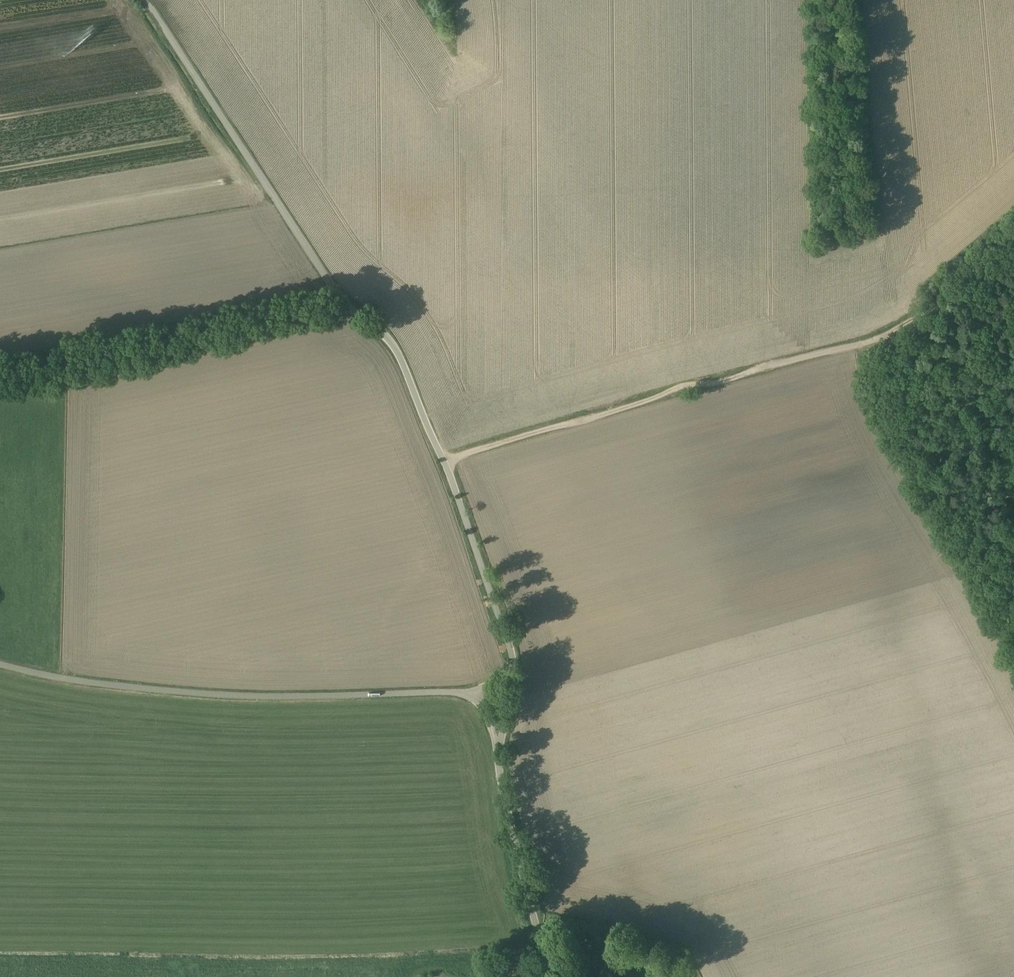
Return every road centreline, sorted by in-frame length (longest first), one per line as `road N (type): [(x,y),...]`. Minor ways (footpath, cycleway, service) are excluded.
road 1 (unclassified): [(513,667),(451,478),(394,347),(332,286),(146,0)]
road 2 (track): [(1013,241),(932,308),(877,338),(443,458)]
road 3 (unclassified): [(469,694),(205,694),(0,665)]
road 4 (track): [(1013,606),(903,421),(889,332)]
road 5 (unclassified): [(554,976),(525,882),(498,750)]

